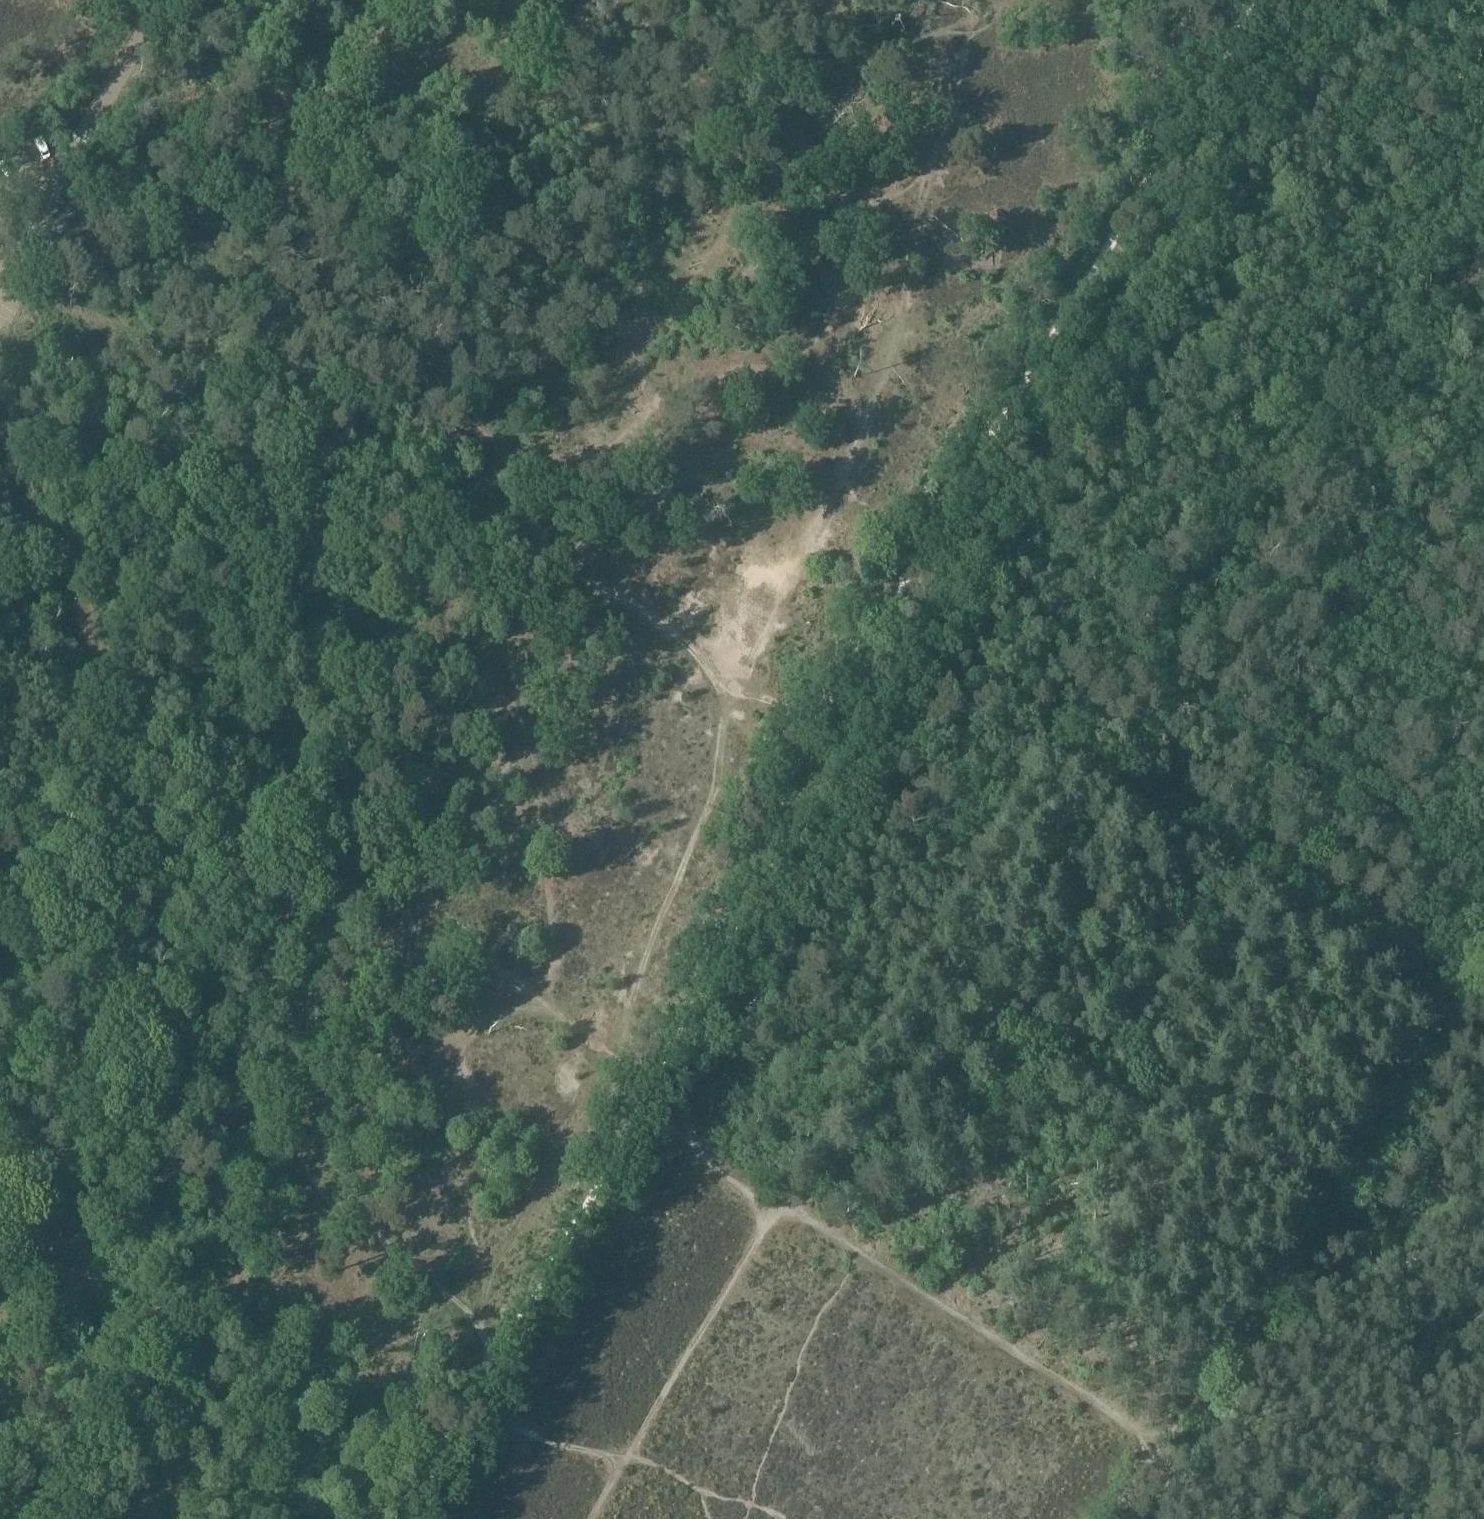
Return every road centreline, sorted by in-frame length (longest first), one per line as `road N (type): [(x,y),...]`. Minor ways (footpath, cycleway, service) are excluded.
road 1 (unclassified): [(157,0),(83,100),(40,191),(0,317)]

